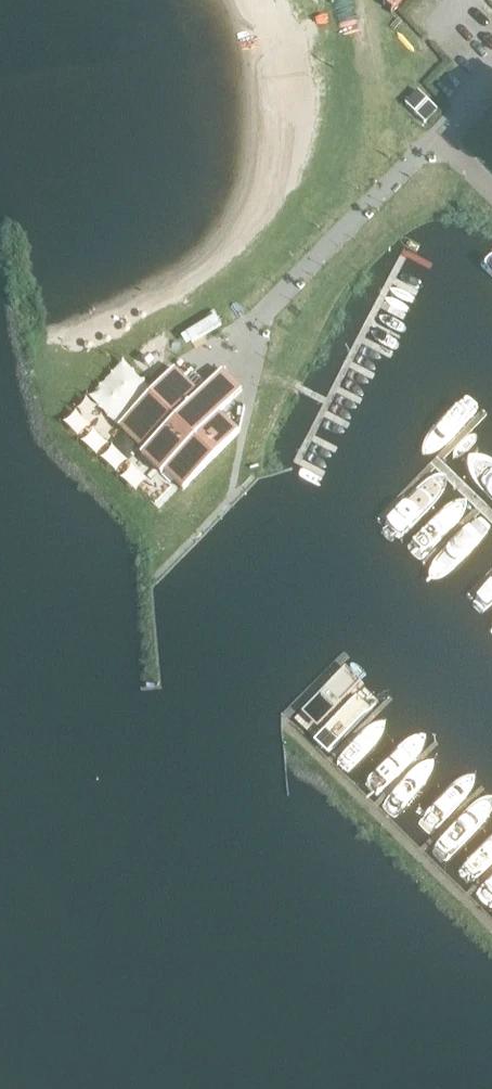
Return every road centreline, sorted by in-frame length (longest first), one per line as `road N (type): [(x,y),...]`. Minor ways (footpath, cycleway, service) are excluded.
road 1 (residential): [(234,344),(491,74)]

